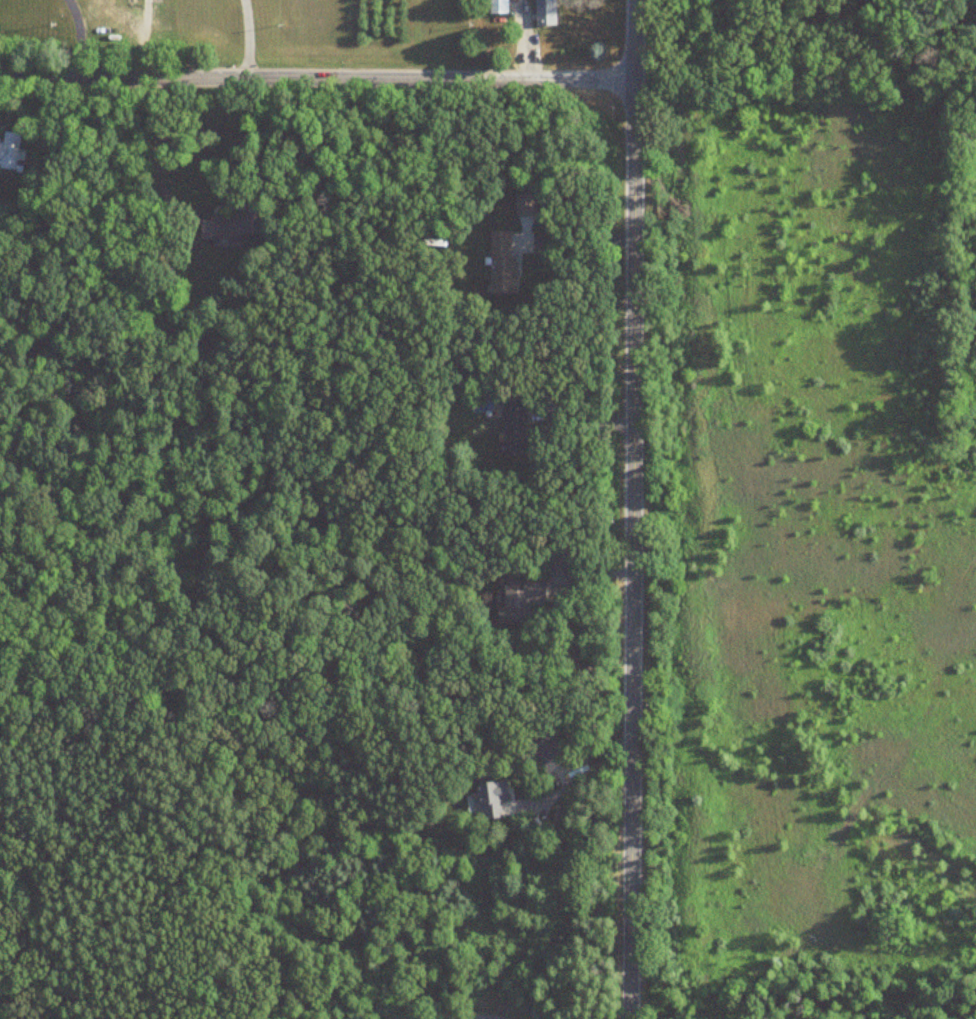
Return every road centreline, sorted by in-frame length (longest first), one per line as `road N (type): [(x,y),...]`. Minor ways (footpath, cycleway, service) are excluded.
road 1 (residential): [(630,1018),(634,0)]
road 2 (residential): [(634,80),(0,79)]

